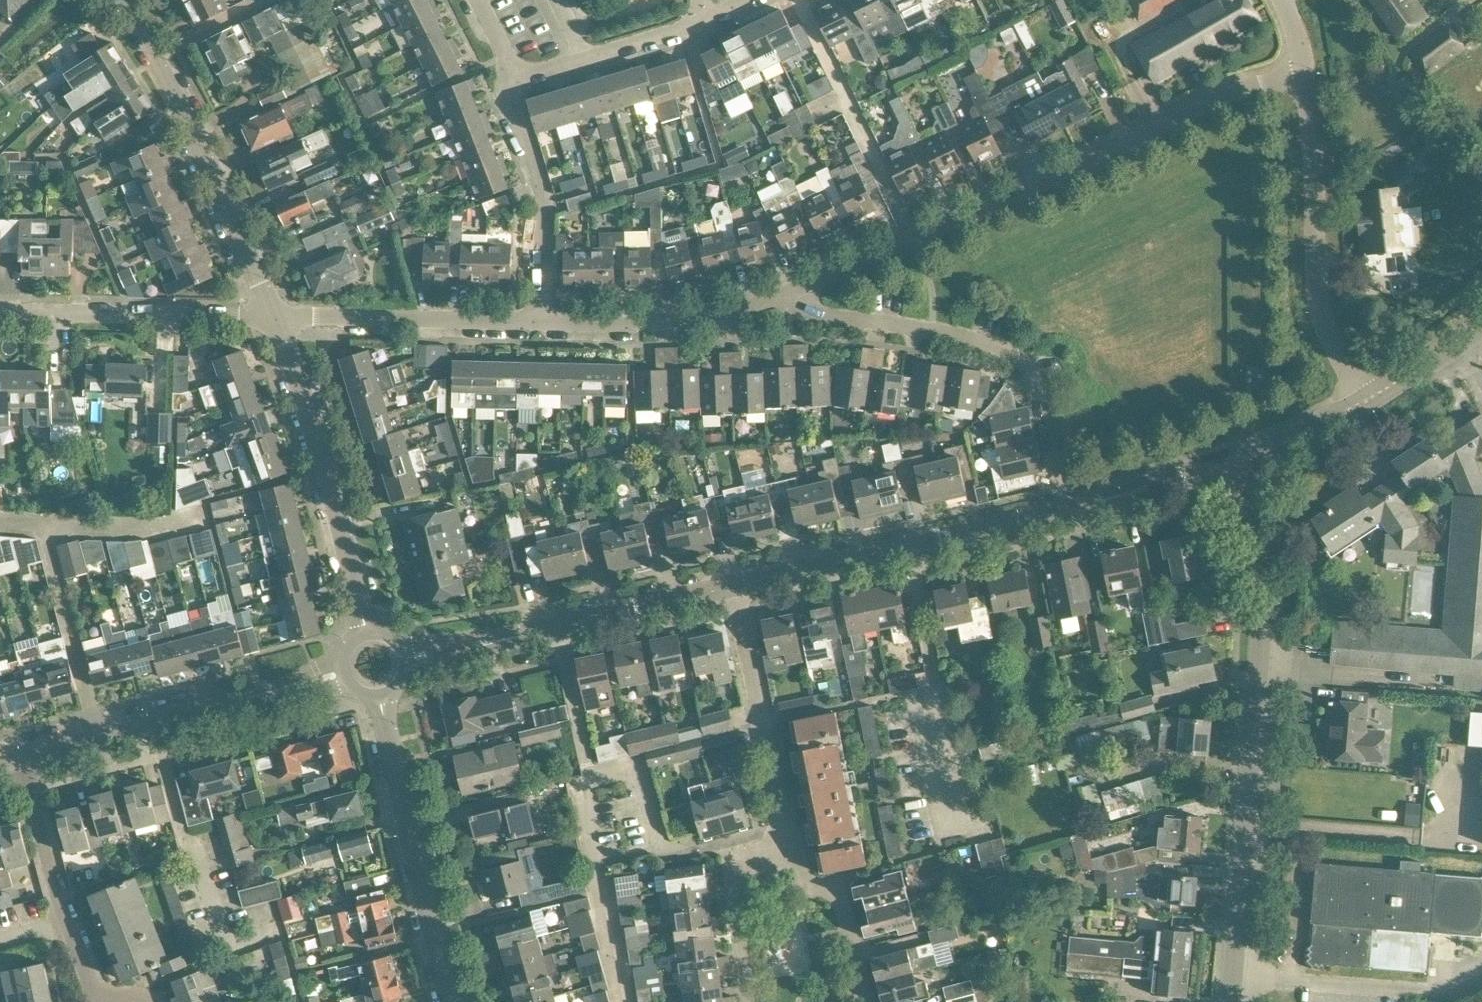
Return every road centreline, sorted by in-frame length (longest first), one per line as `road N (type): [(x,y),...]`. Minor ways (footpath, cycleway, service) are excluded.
road 1 (residential): [(784,294),(1247,88),(1303,74)]
road 2 (residential): [(1231,1001),(1264,617),(1261,565),(1233,479)]
road 3 (unclassified): [(122,0),(202,139),(273,317)]
road 4 (unclassified): [(733,585),(1068,509)]
road 5 (unclassified): [(1369,398),(1319,317),(1303,74)]
road 6 (unclassified): [(407,657),(733,585)]
road 7 (unclassified): [(273,317),(301,382),(366,631)]
road 8 (residential): [(22,757),(339,673)]
road 9 (unclassified): [(453,1001),(380,700)]
road 10 (residential): [(1044,379),(1003,346),(810,312),(784,294)]
road 11 (unclassified): [(273,317),(0,311)]
road 12 (residential): [(273,317),(543,323)]
road 13 (residential): [(792,845),(733,585)]
road 14 (residential): [(102,1001),(66,923),(22,757)]
road 15 (residential): [(543,323),(545,202),(504,82)]
road 16 (residential): [(543,323),(683,320),(784,294)]
road 17 (residential): [(792,845),(729,856),(748,1001)]
road 18 (residential): [(864,1001),(838,892),(817,883),(803,843),(792,845)]
road 19 (unclassified): [(1068,509),(1192,476),(1233,479)]
road 20 (unclassified): [(1233,479),(1274,447),(1369,398)]
road 21 (unclassified): [(1369,398),(1481,321)]
road 22 (residential): [(581,57),(710,16)]

